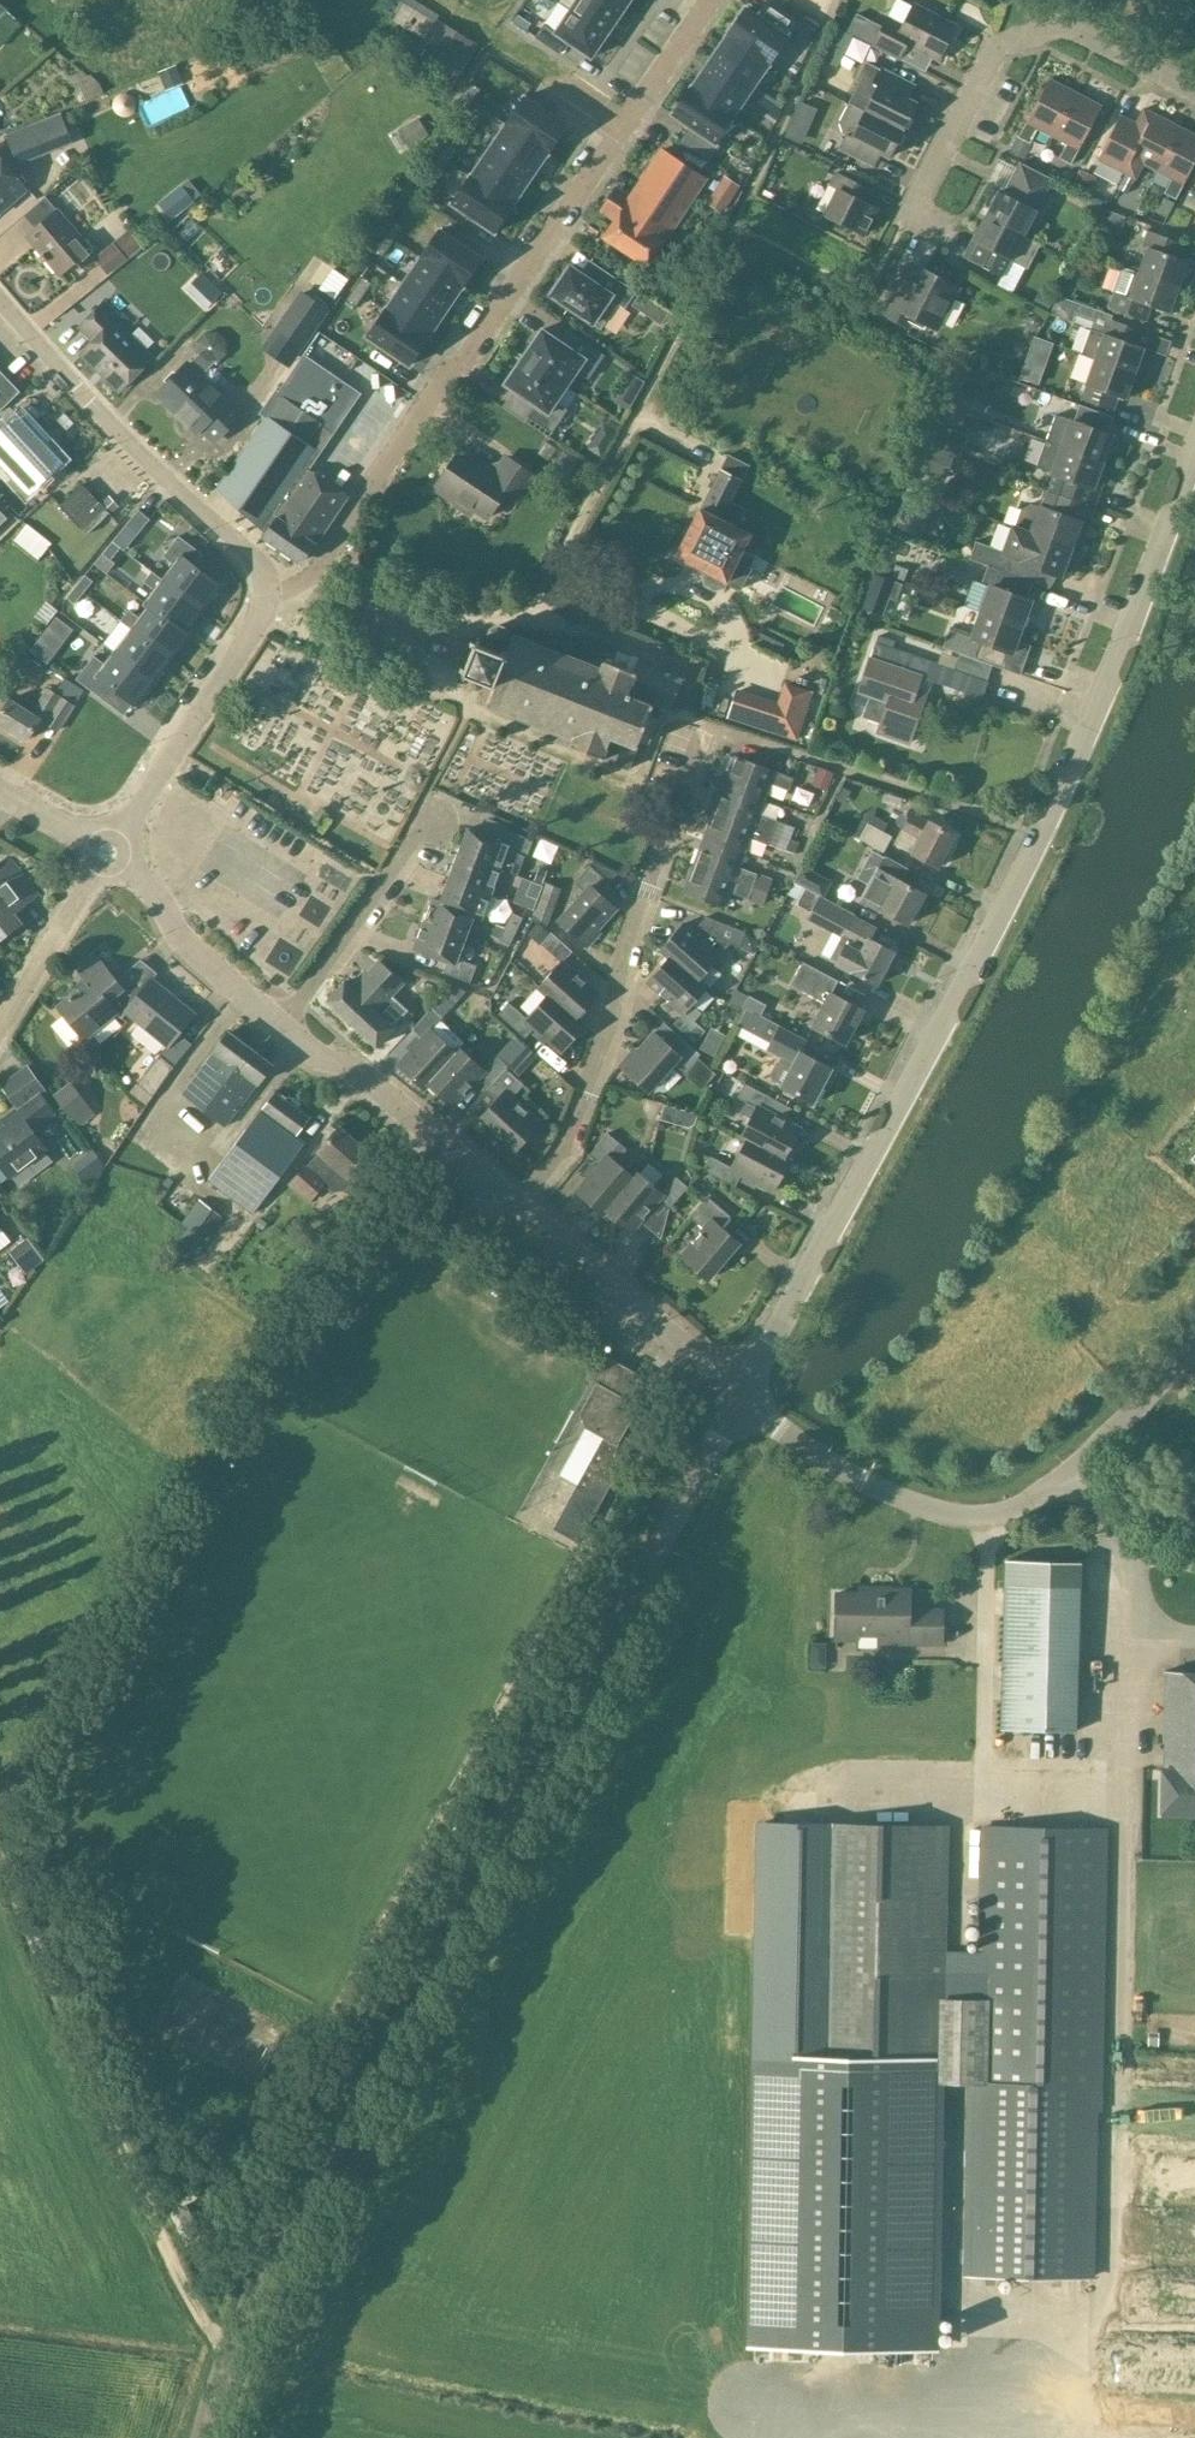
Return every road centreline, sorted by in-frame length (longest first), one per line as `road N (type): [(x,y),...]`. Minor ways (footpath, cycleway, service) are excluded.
road 1 (tertiary): [(197,2437),(221,2349),(247,2298),(740,1397)]
road 2 (tertiary): [(740,1397),(1043,830),(1124,654),(1194,464)]
road 3 (residential): [(711,0),(319,566),(295,586)]
road 4 (track): [(0,1853),(145,2208),(222,2347)]
road 5 (residential): [(513,1205),(559,1155),(608,1029),(623,944),(704,733)]
road 6 (residential): [(906,219),(994,49),(1068,26),(1194,90)]
road 7 (residential): [(268,592),(252,556),(148,463),(0,302)]
road 8 (residential): [(1071,1479),(1039,1503),(994,1517),(947,1515),(864,1480),(740,1397)]
road 9 (residential): [(108,849),(258,627),(268,592)]
road 10 (residential): [(740,1397),(513,1205)]
road 11 (residential): [(513,1205),(356,1069),(307,1052),(281,1029)]
road 12 (residential): [(281,1029),(439,817)]
road 13 (residential): [(281,1029),(176,934),(144,874),(108,849)]
road 14 (residential): [(0,1028),(108,849)]
road 15 (residential): [(295,586),(465,658)]
road 16 (unclassified): [(1071,1479),(1194,1342)]
road 17 (unclassified): [(1194,1564),(1128,1539),(1071,1479)]
road 18 (residential): [(108,849),(0,790)]

